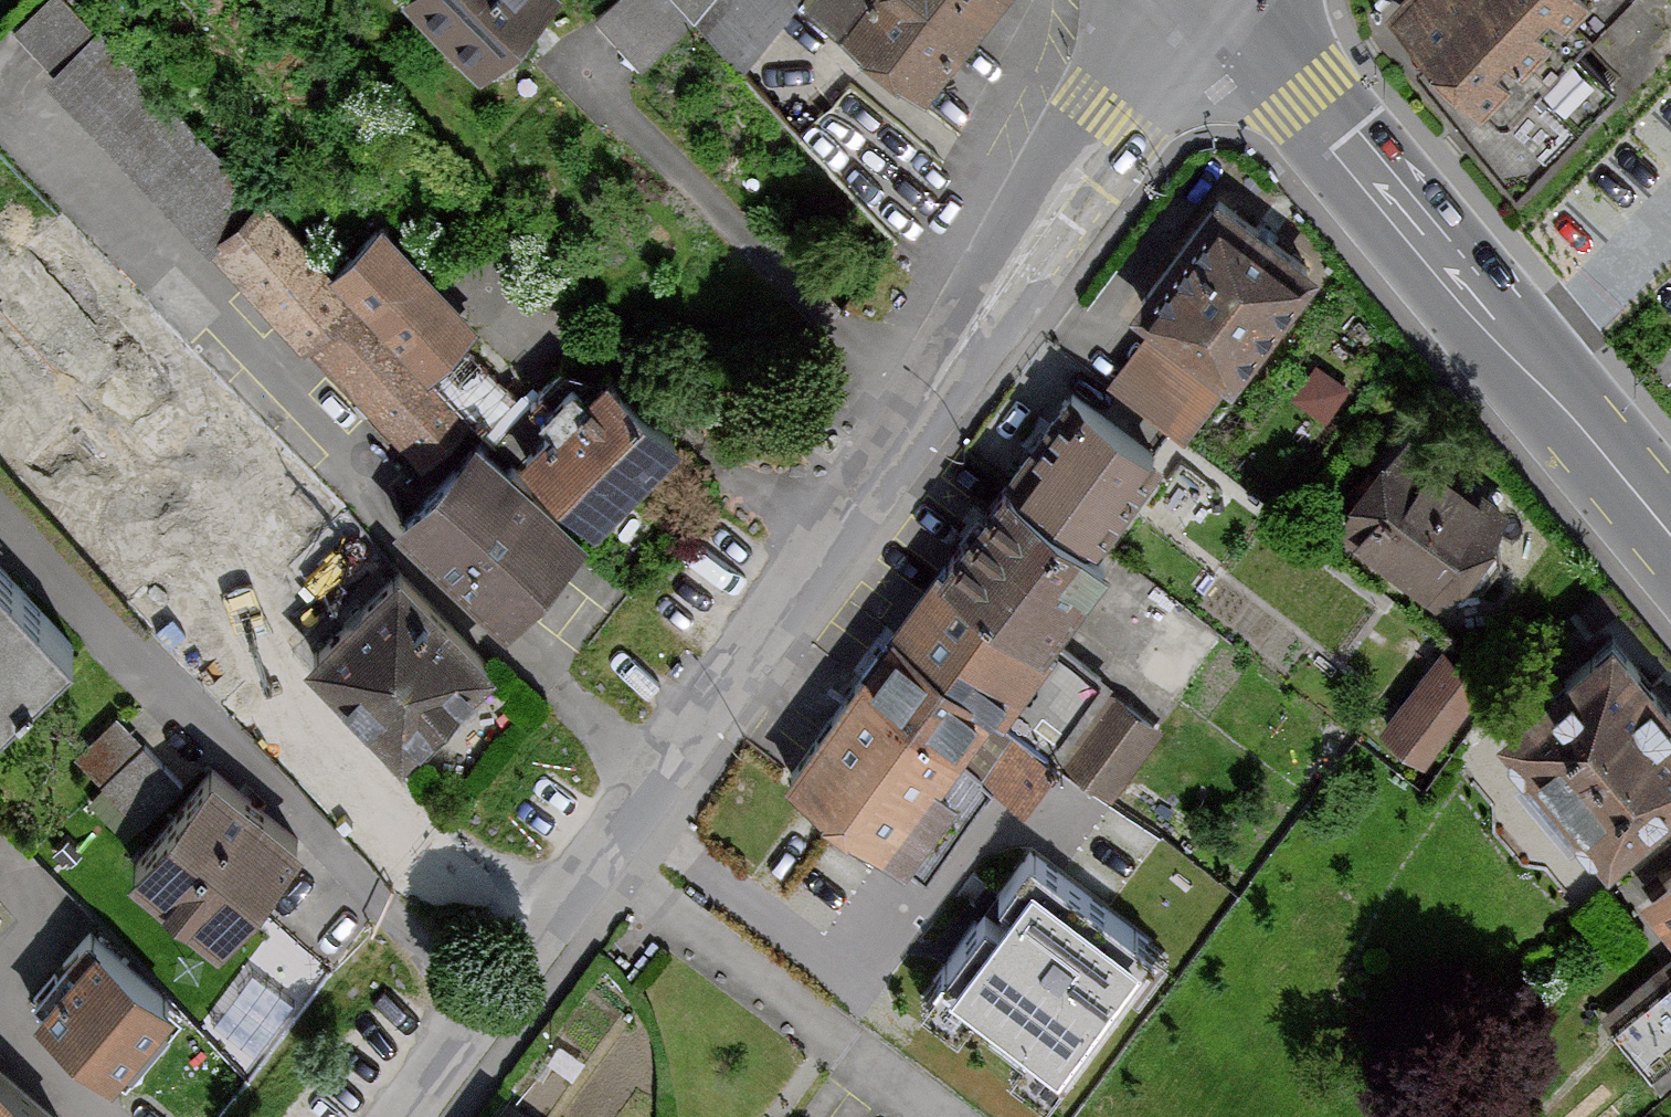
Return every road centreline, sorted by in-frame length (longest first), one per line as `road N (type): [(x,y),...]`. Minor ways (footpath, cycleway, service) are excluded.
road 1 (residential): [(403,1116),(603,868),(1118,129),(1198,0)]
road 2 (secondary): [(1212,0),(1670,534)]

